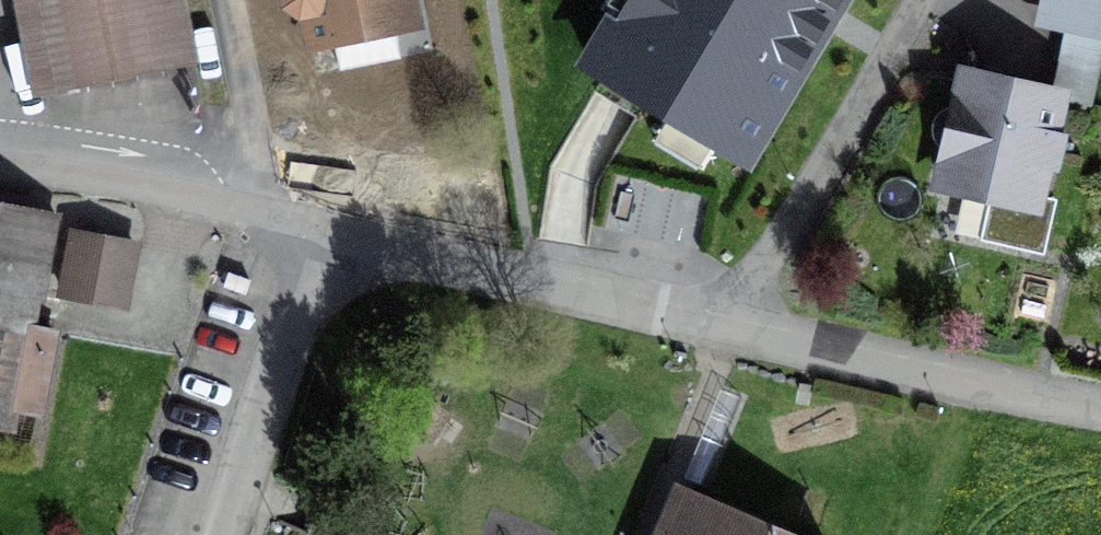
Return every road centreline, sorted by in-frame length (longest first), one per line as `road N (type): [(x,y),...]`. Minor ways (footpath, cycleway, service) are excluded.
road 1 (residential): [(723,326),(324,232)]
road 2 (residential): [(1100,409),(723,326)]
road 3 (residential): [(723,326),(917,0)]
road 4 (residential): [(324,232),(0,166)]
road 5 (residential): [(324,232),(224,534)]

